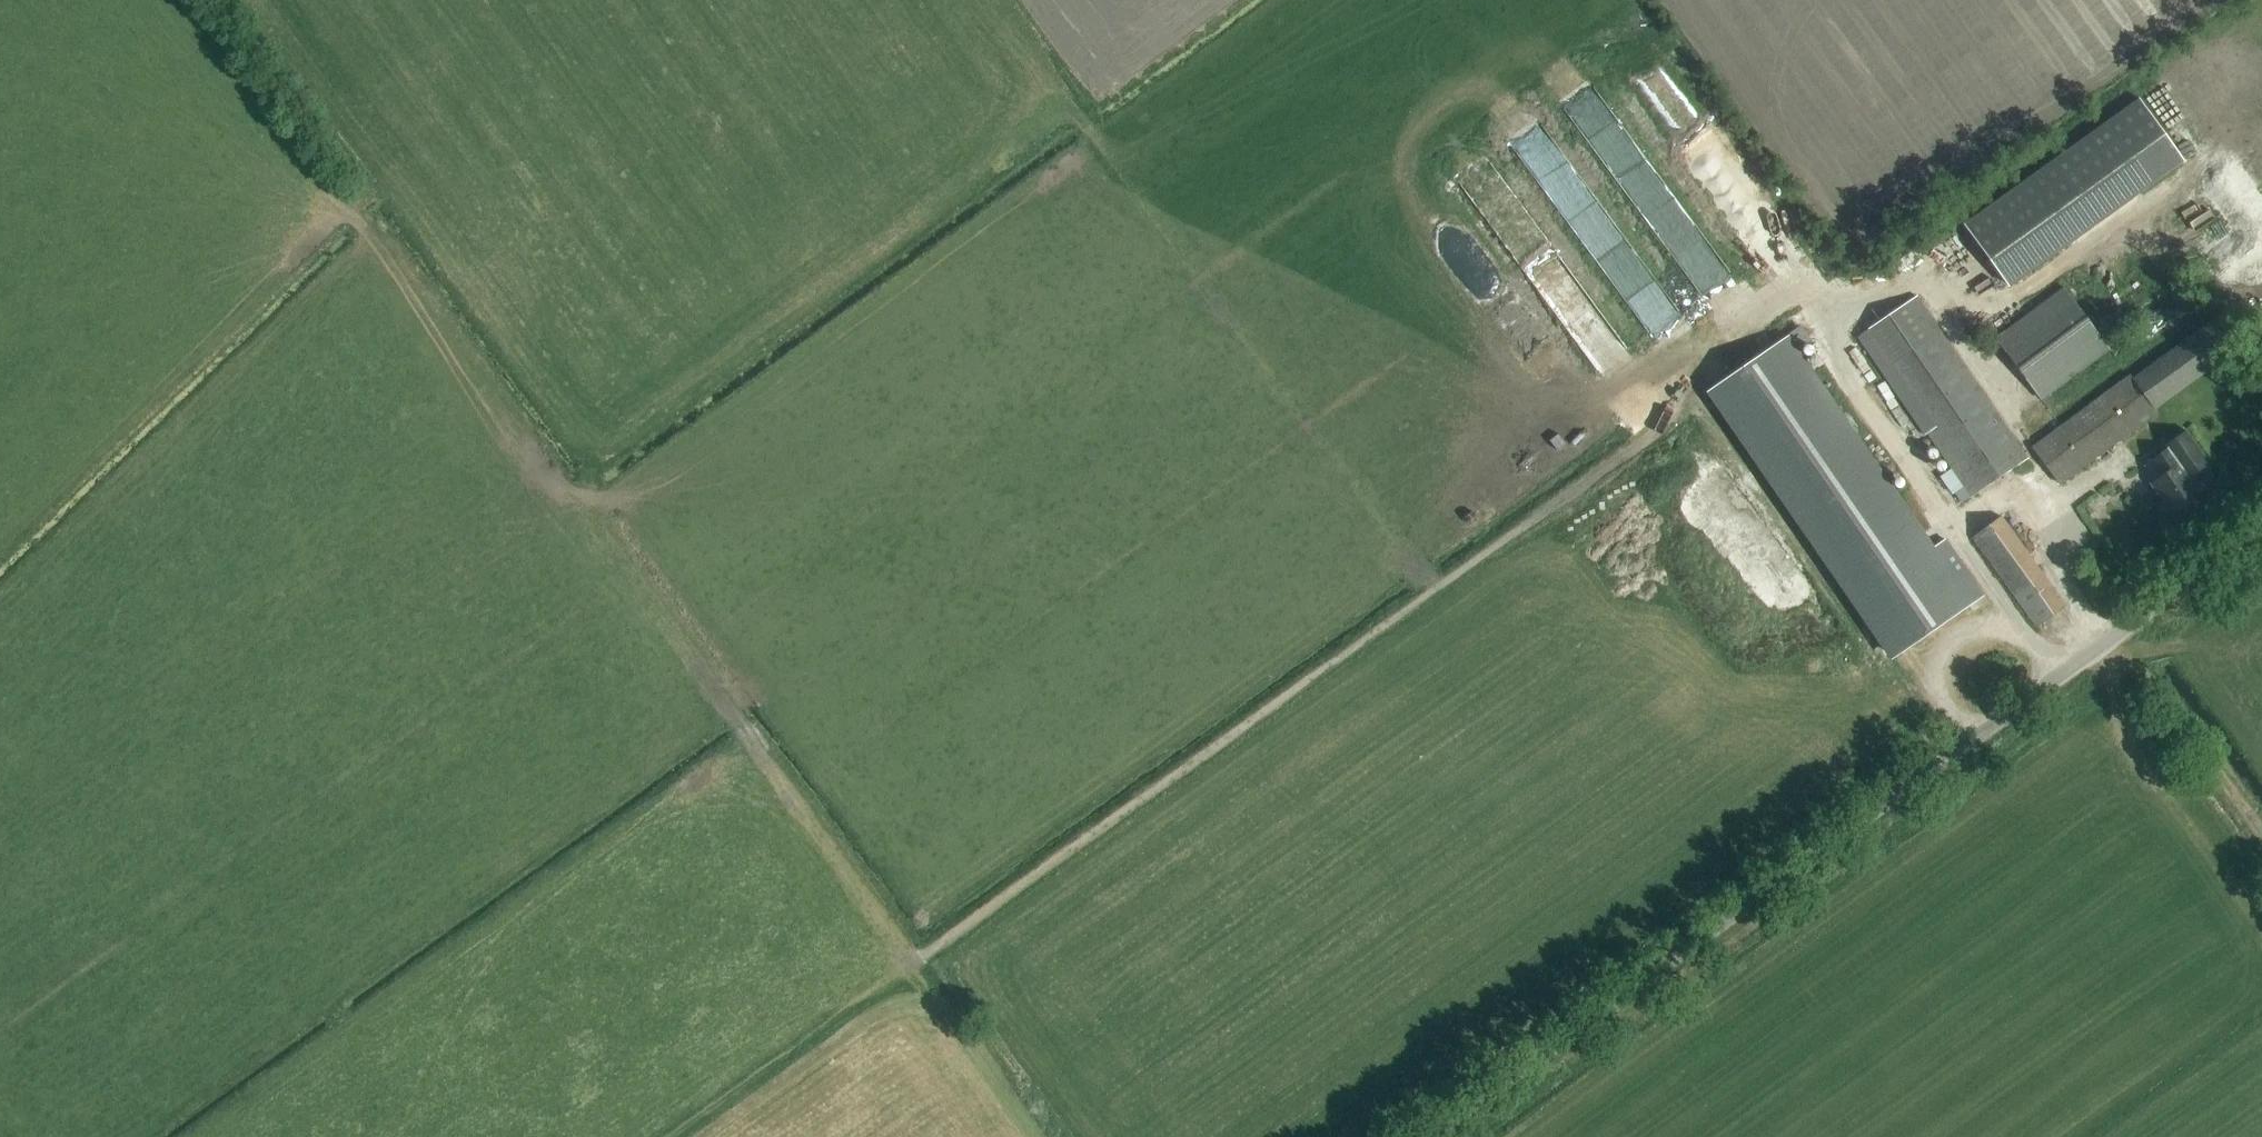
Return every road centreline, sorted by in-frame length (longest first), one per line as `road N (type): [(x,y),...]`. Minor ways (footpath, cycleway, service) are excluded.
road 1 (unclassified): [(1427,1136),(2261,530)]

